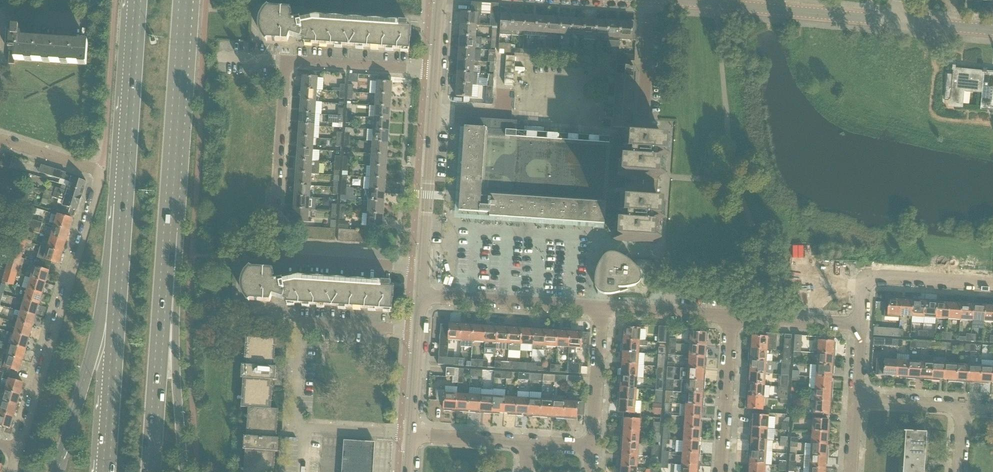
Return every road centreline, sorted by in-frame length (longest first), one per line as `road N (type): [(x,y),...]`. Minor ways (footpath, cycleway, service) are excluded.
road 1 (residential): [(423,268),(276,251),(284,62),(436,71)]
road 2 (unclassified): [(18,452),(98,177),(0,142)]
road 3 (primary): [(123,207),(55,471)]
road 4 (primary): [(123,207),(106,471)]
road 5 (primary): [(151,471),(167,234)]
road 6 (primary): [(183,471),(167,234)]
road 7 (primary): [(167,234),(183,0)]
road 8 (residential): [(898,22),(672,0)]
road 9 (residential): [(306,428),(295,418),(302,325),(419,331)]
road 10 (primary): [(137,0),(123,207)]
road 11 (tertiary): [(423,268),(436,71)]
road 12 (residential): [(601,307),(421,294)]
road 13 (residential): [(861,325),(863,285),(877,273),(992,283)]
road 14 (residential): [(721,471),(732,315)]
road 15 (residential): [(592,446),(601,307)]
road 16 (residential): [(732,315),(601,307)]
road 17 (residential): [(861,325),(732,315)]

